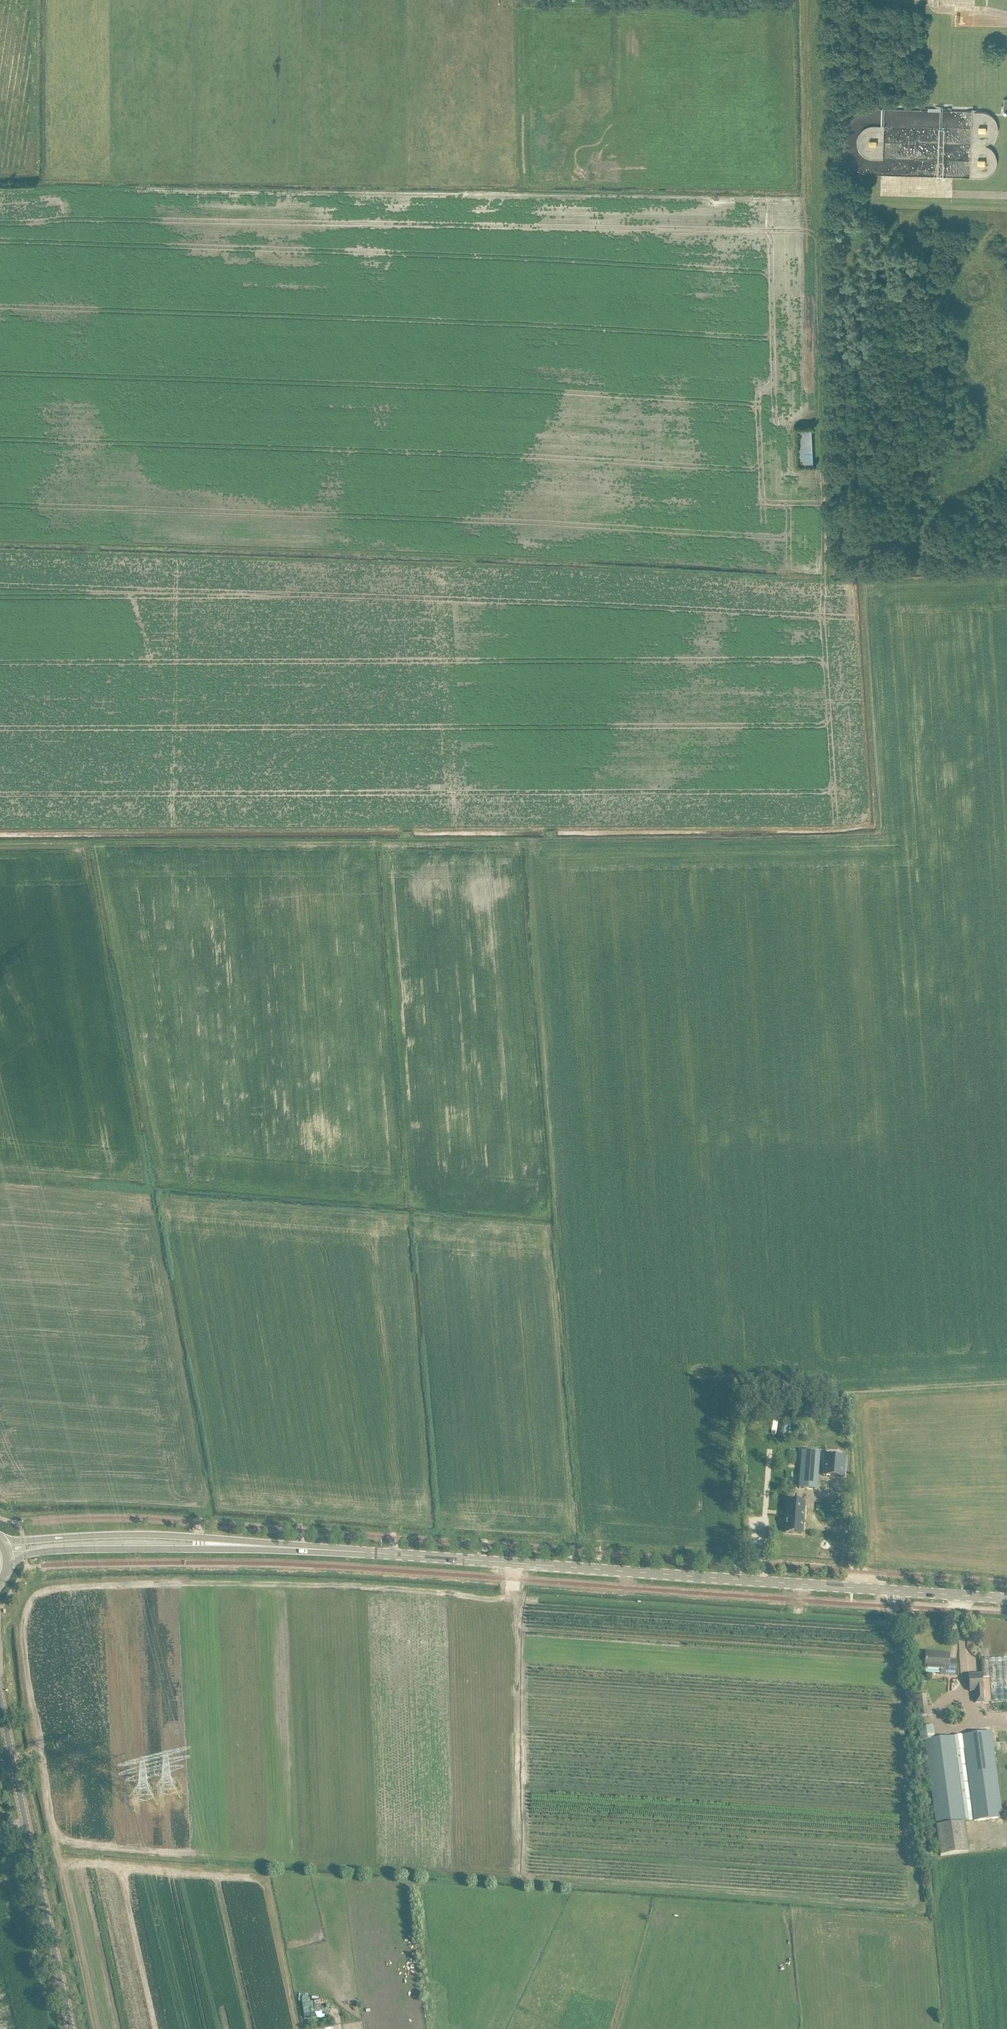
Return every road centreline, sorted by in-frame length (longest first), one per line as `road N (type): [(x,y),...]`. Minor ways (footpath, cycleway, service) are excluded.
road 1 (secondary): [(1006,1601),(248,1546)]
road 2 (tertiary): [(72,2028),(0,1696)]
road 3 (secondary): [(248,1546),(153,1535),(1,1541)]
road 4 (secondary): [(9,1564),(44,1552),(248,1546)]

